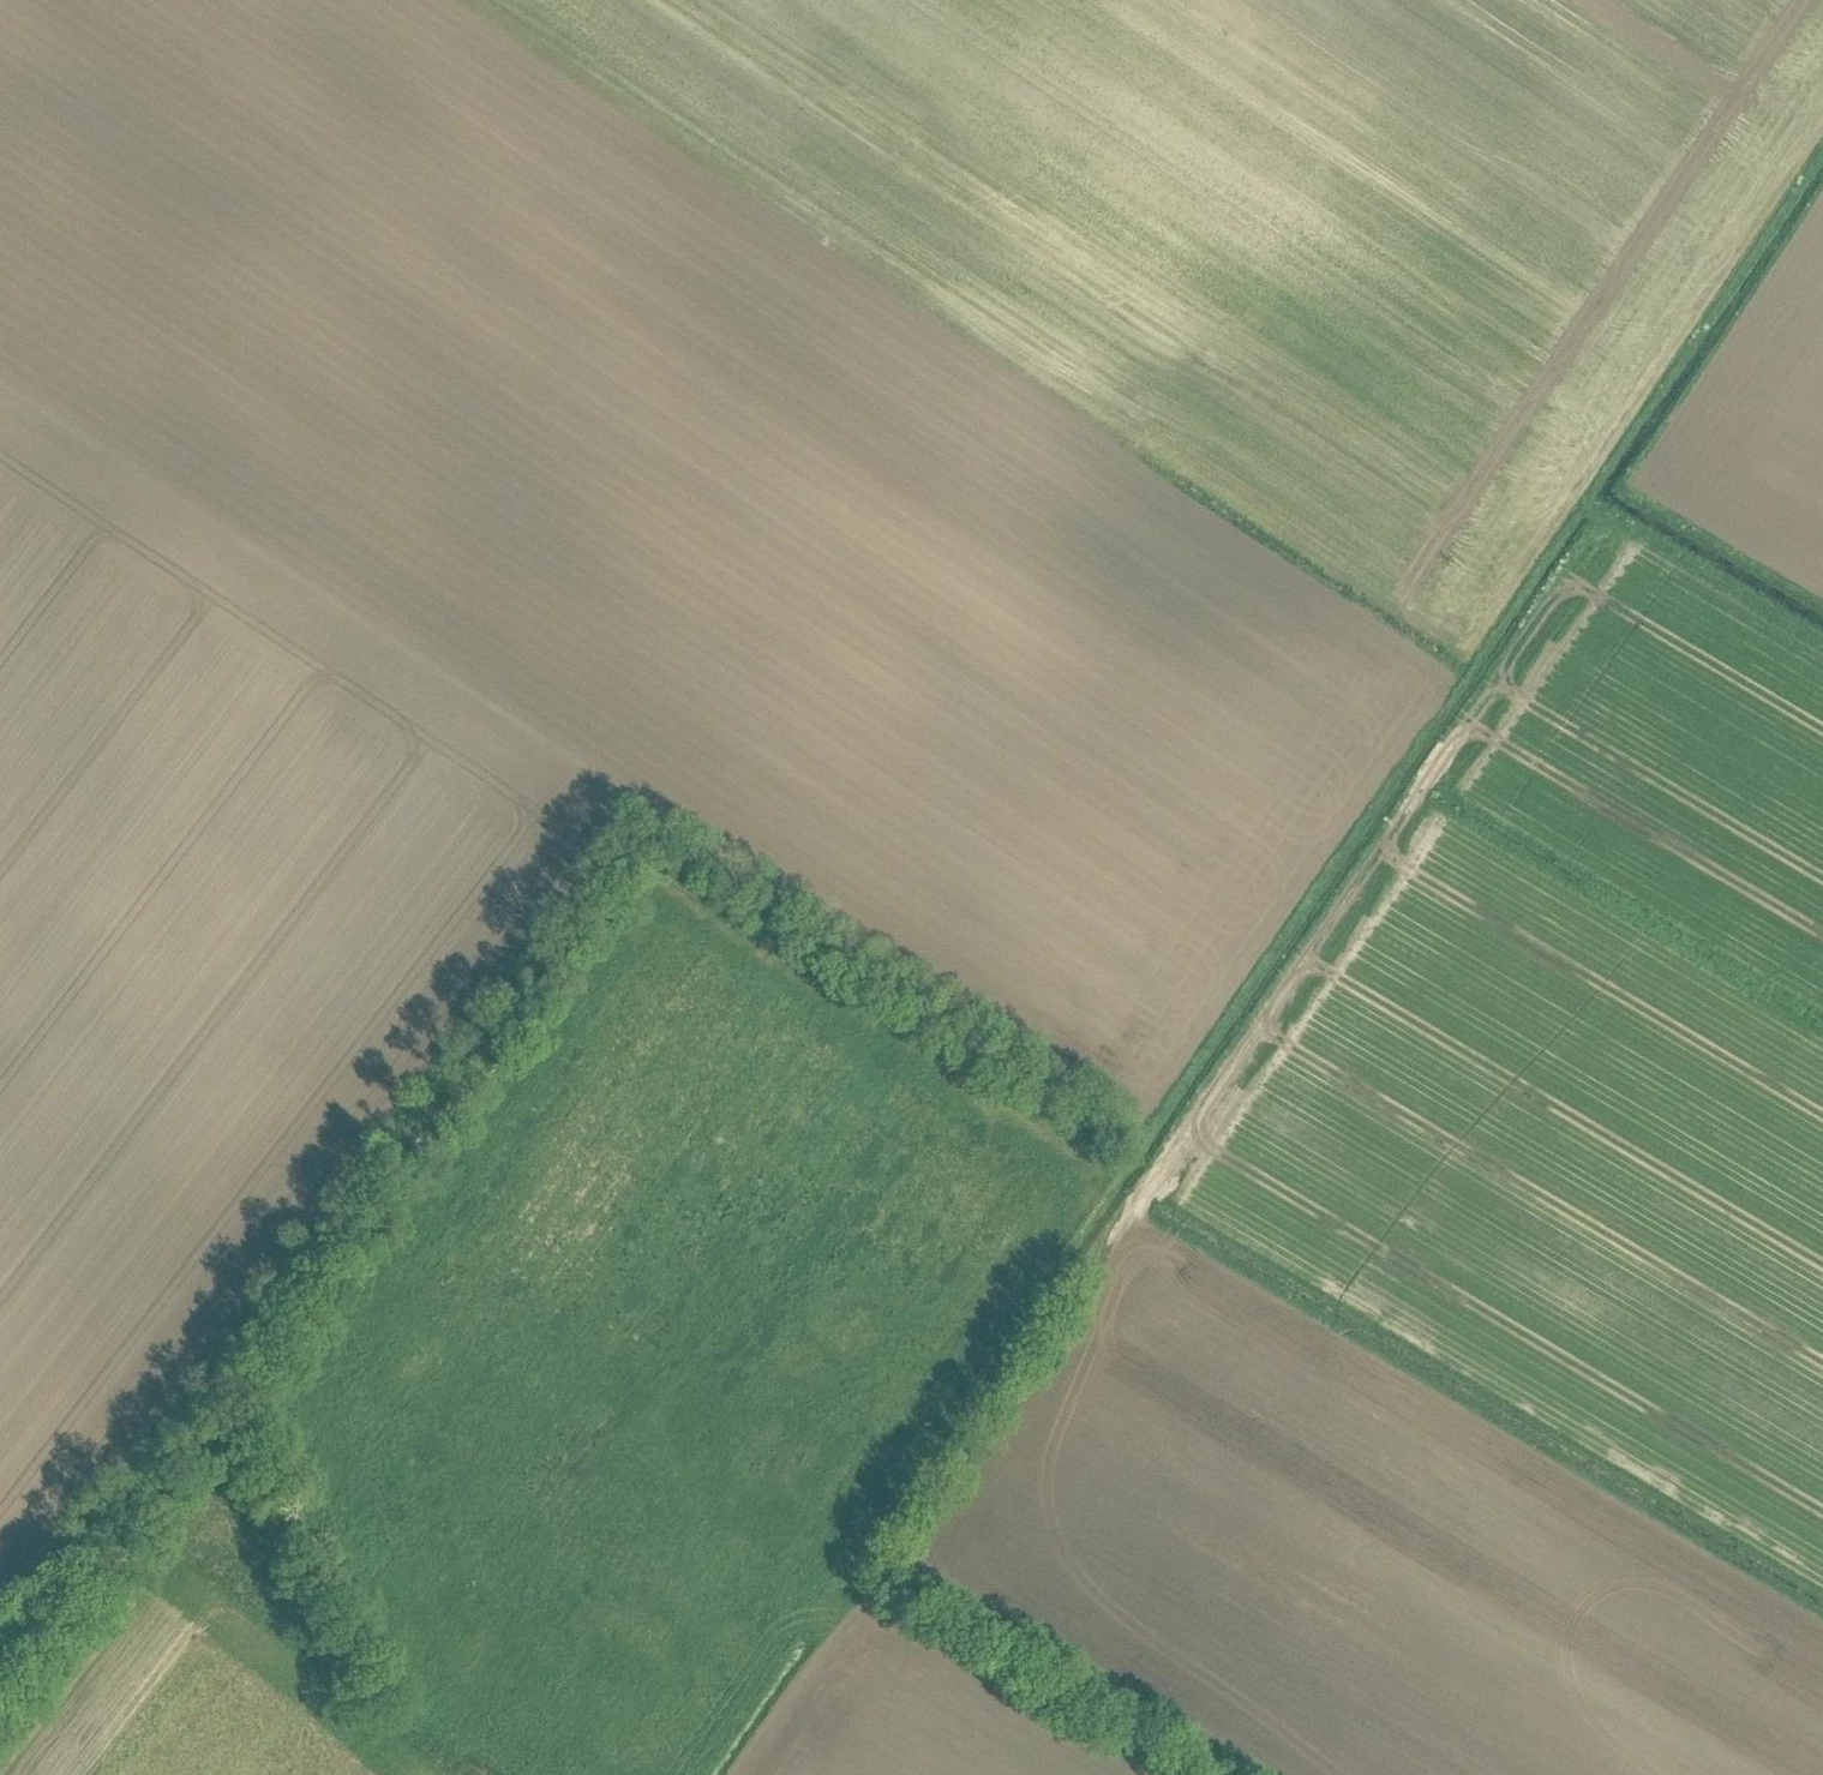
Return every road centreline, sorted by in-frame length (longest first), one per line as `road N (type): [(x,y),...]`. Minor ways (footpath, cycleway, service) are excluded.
road 1 (track): [(845,1611),(730,1774)]

